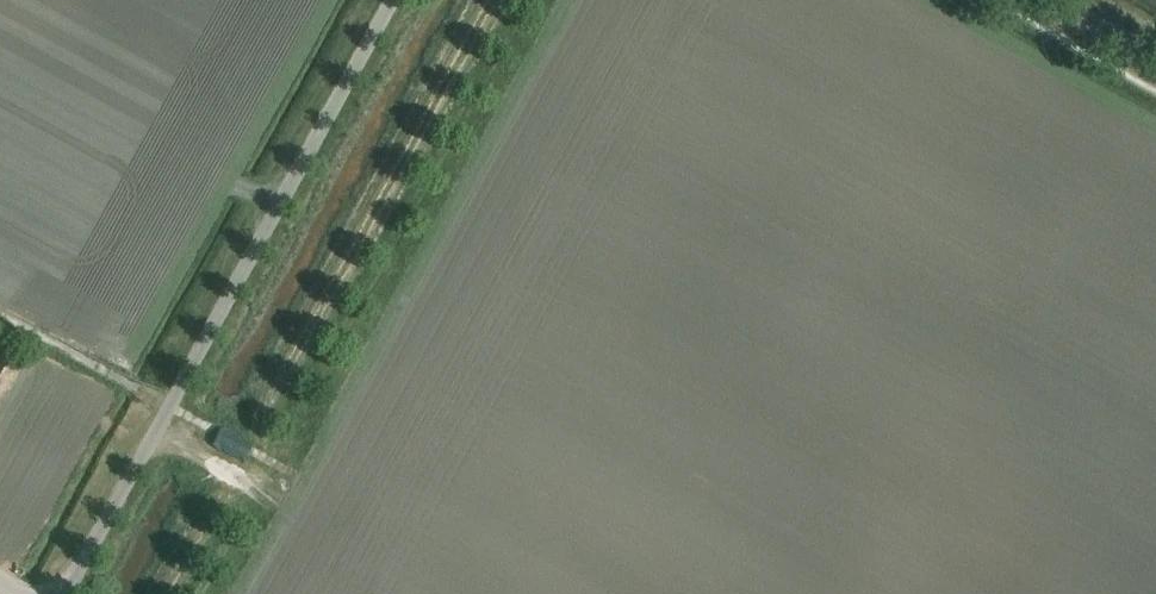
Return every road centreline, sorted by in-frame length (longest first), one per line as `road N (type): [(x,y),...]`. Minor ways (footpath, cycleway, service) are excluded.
road 1 (unclassified): [(65,593),(392,0)]
road 2 (track): [(1155,66),(1037,0)]

